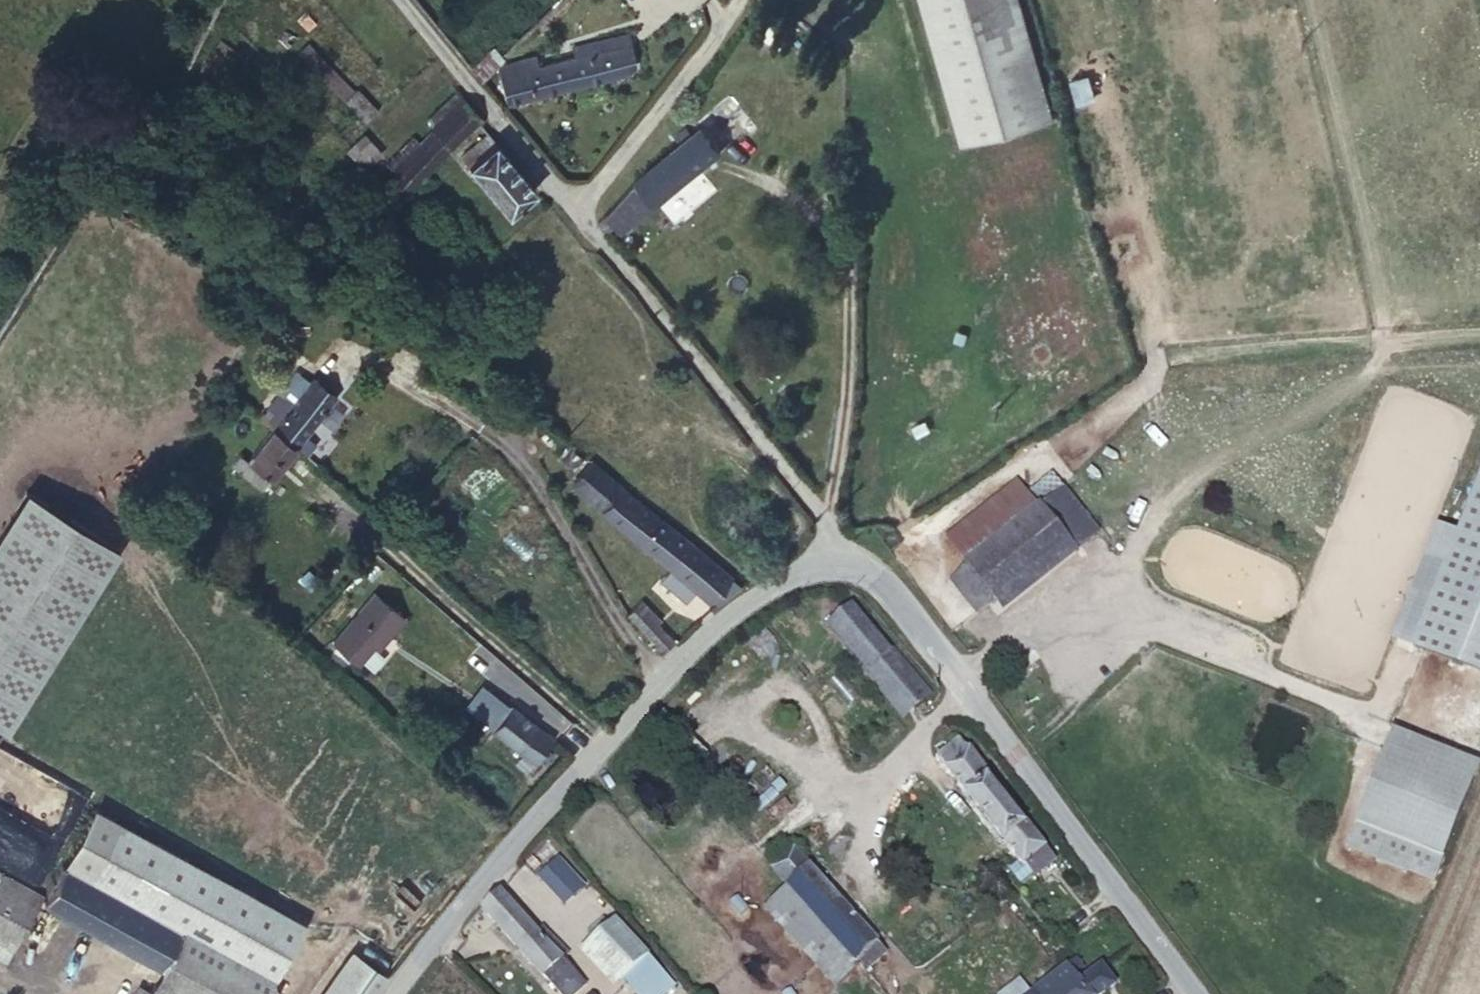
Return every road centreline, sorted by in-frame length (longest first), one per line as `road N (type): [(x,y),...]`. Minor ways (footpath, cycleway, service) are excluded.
road 1 (track): [(1479,339),(1164,358),(1061,448),(1009,468),(911,541),(992,648)]
road 2 (unclassified): [(853,562),(402,0)]
road 3 (residential): [(392,993),(691,651),(737,608),(788,578),(853,562)]
road 4 (unclassified): [(1195,993),(882,580),(853,562)]
road 5 (track): [(1401,651),(1377,713),(1082,589),(954,672)]
road 6 (track): [(1082,589),(1134,556),(1179,486),(1212,455),(1311,417),(1361,380),(1386,344)]
road 7 (track): [(862,802),(833,768),(811,711),(790,694),(768,690),(727,710),(729,723)]
road 8 (track): [(966,688),(862,802),(868,842)]

